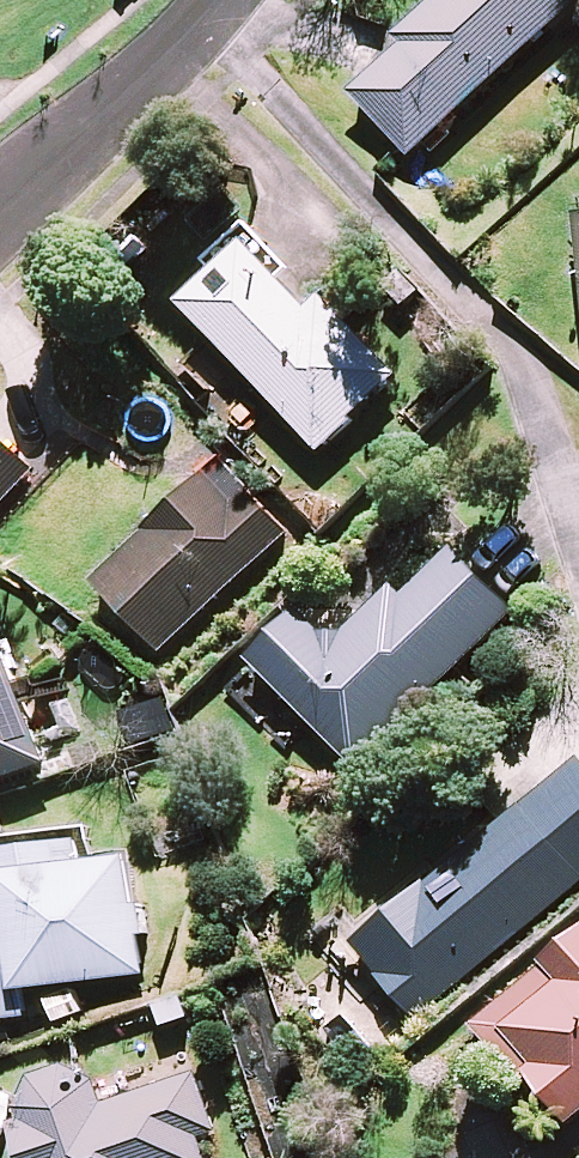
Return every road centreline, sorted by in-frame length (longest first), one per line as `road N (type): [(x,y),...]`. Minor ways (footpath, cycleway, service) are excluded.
road 1 (residential): [(195,24),(450,273),(504,339),(544,411),(578,542)]
road 2 (residential): [(0,216),(195,24)]

